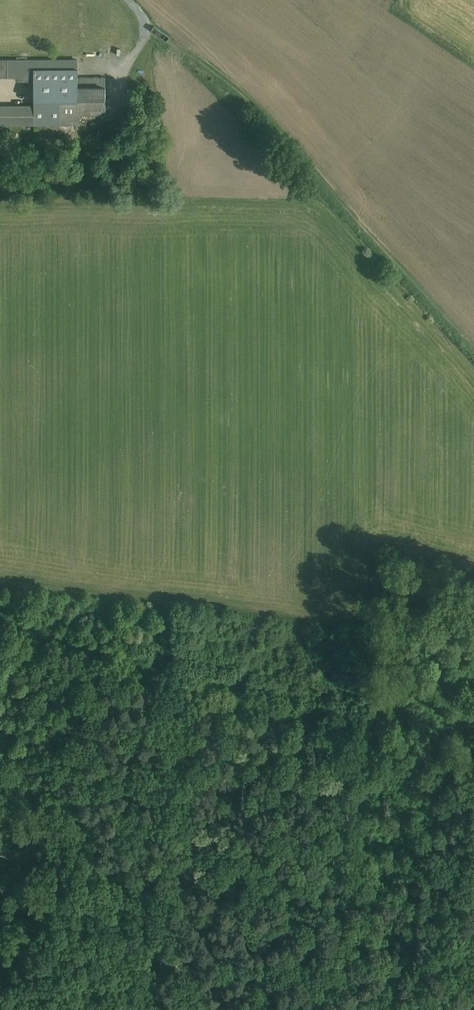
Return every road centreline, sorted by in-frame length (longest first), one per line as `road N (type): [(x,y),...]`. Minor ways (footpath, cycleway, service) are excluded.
road 1 (track): [(148,23),(236,90),(473,346)]

